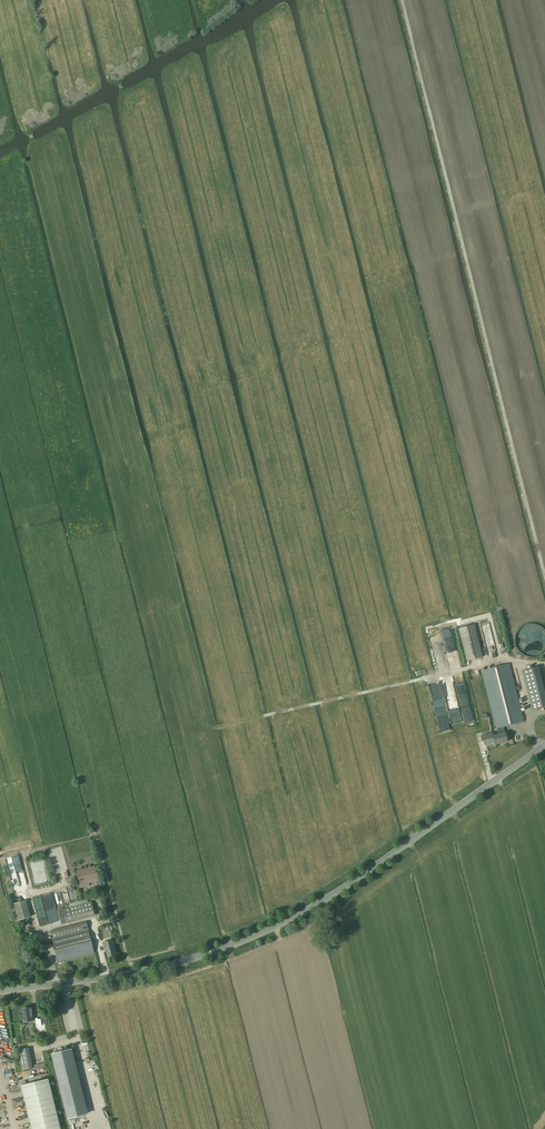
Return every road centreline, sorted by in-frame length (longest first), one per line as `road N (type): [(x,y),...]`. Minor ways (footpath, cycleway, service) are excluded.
road 1 (tertiary): [(0,991),(136,972),(262,932),(350,884),(544,745)]
road 2 (track): [(544,577),(402,0)]
road 3 (track): [(474,668),(210,729)]

